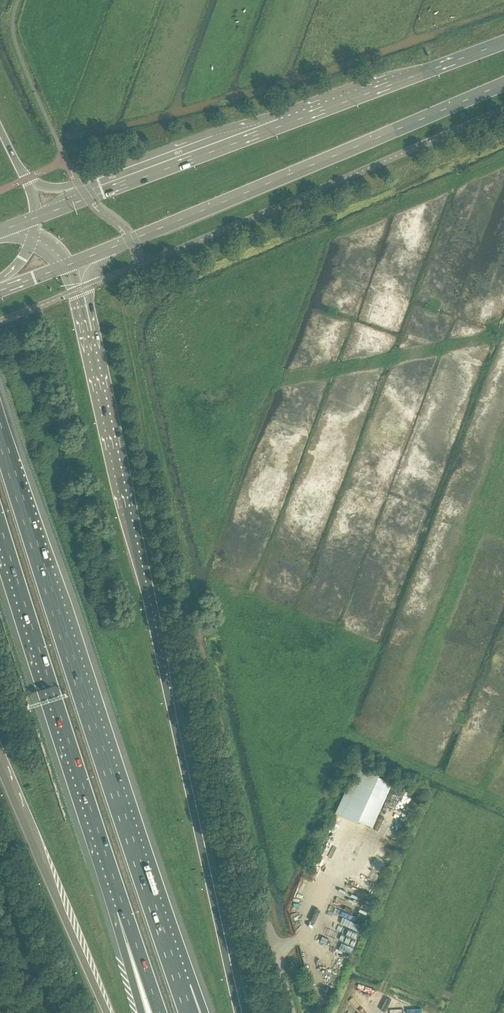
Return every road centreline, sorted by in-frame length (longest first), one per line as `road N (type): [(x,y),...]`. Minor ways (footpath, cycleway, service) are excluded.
road 1 (motorway): [(239,1012),(70,263)]
road 2 (motorway): [(179,984),(0,432)]
road 3 (secondary): [(70,263),(503,84)]
road 4 (secondary): [(503,42),(87,198)]
road 5 (motorway): [(0,530),(122,907)]
road 6 (motorway): [(0,761),(105,1012)]

